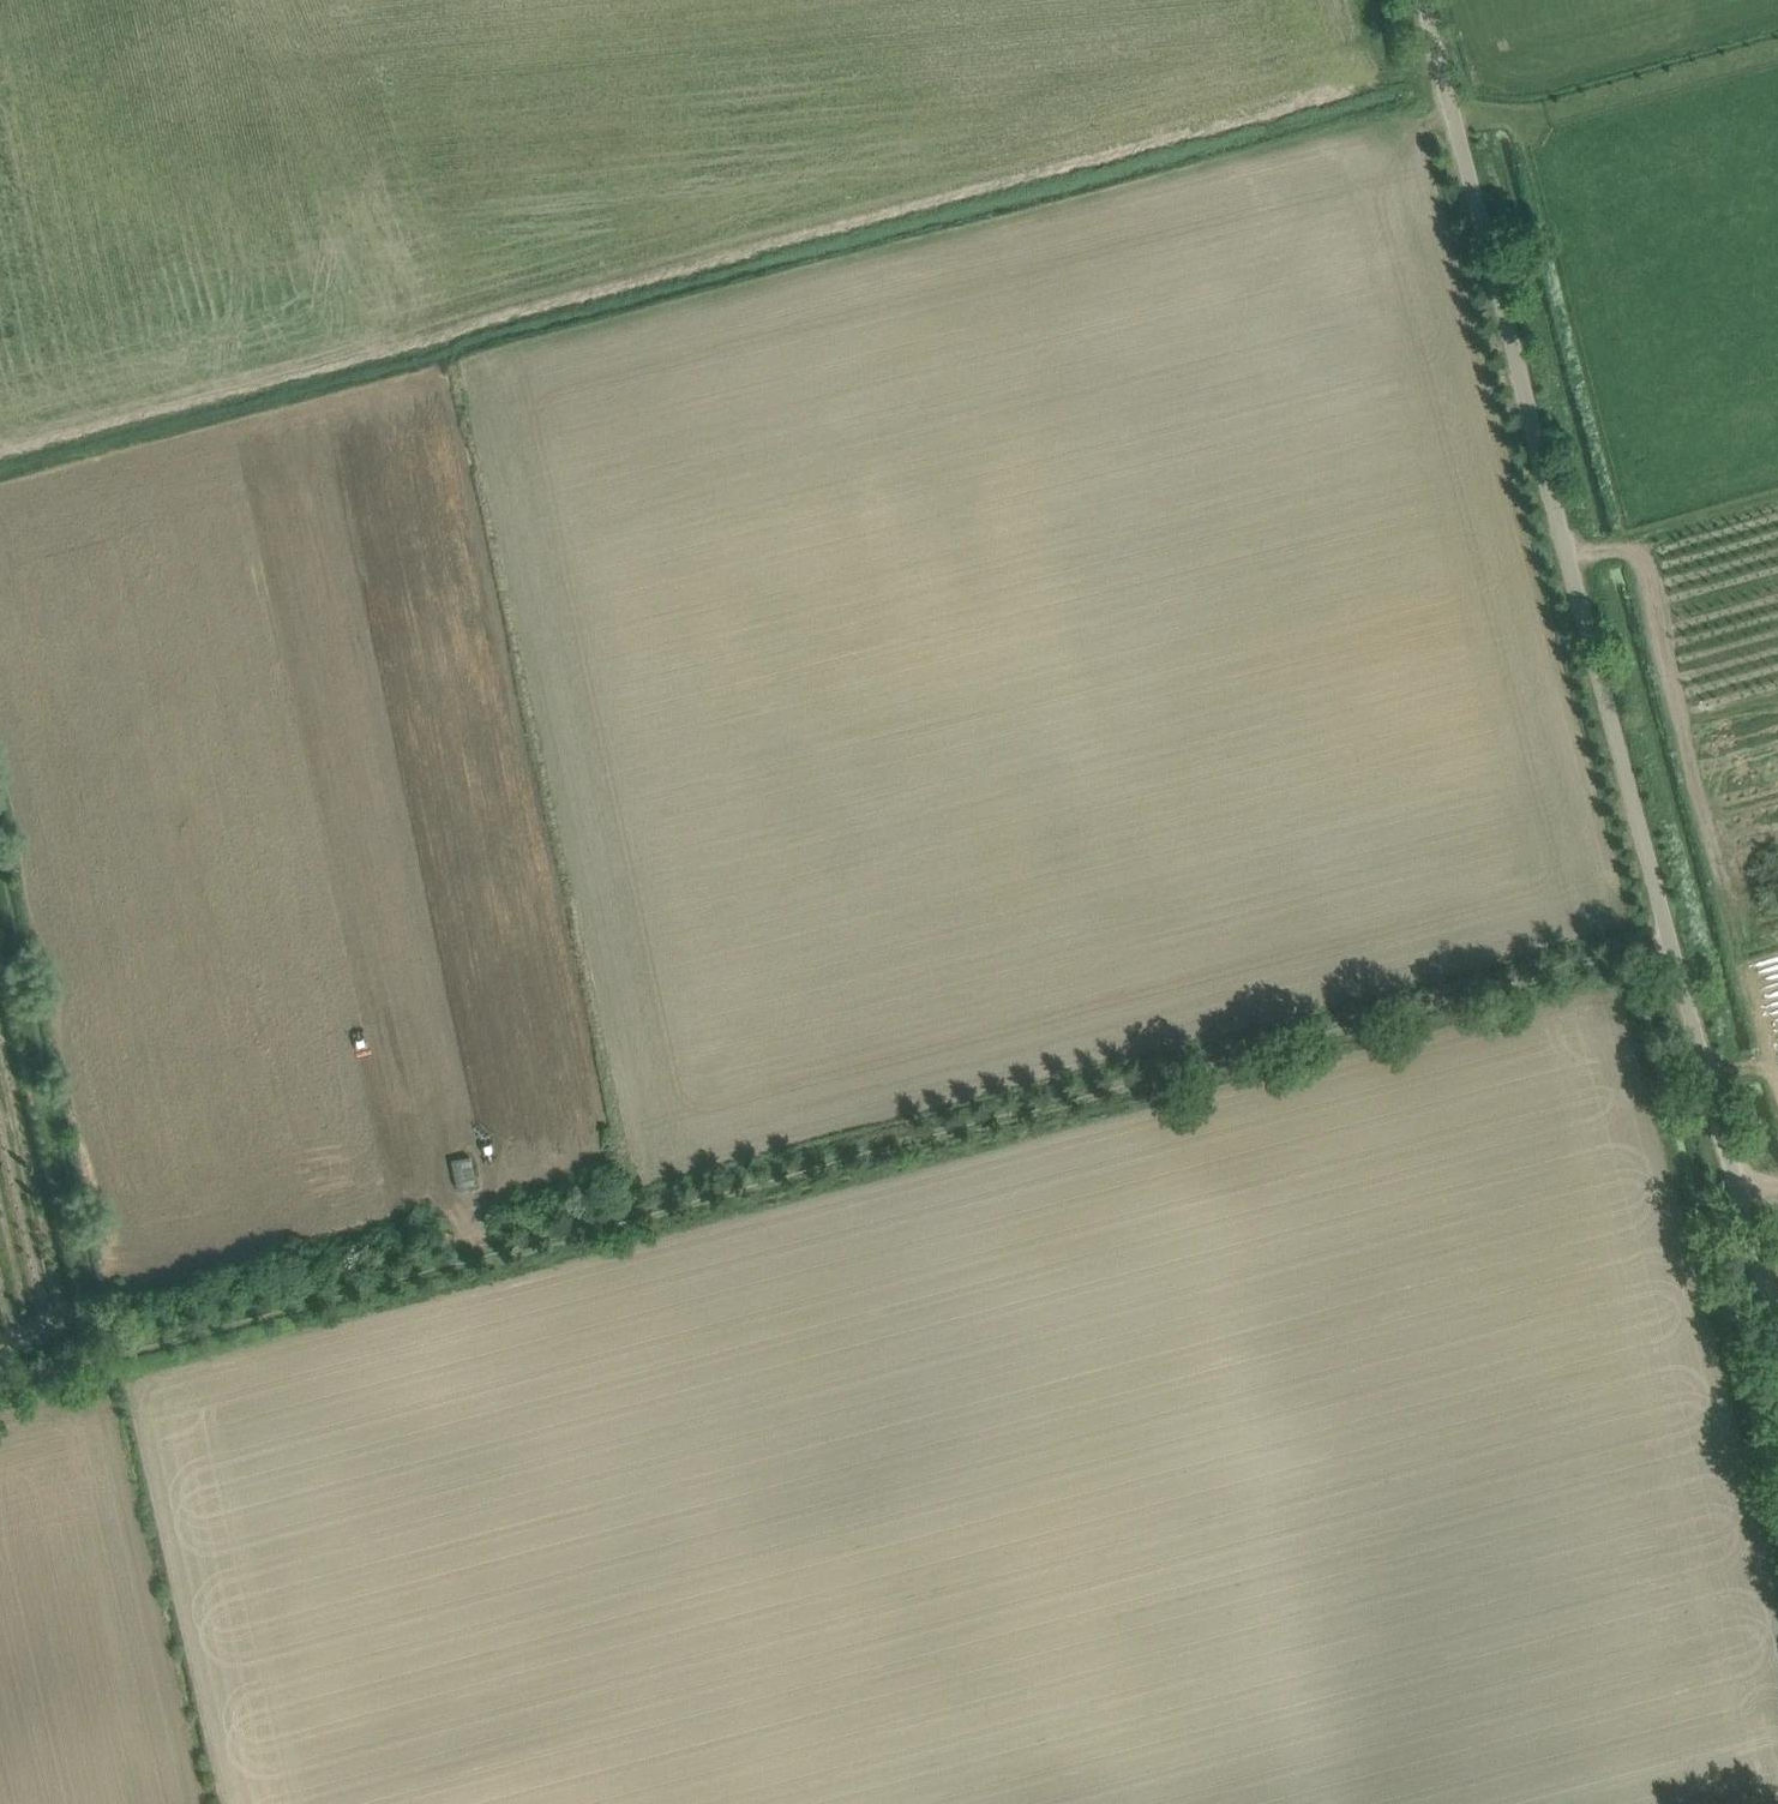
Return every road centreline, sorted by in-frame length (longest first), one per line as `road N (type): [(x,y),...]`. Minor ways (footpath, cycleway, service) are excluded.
road 1 (track): [(1673,1006),(0,1408)]
road 2 (unclassified): [(1777,1410),(1406,0)]

